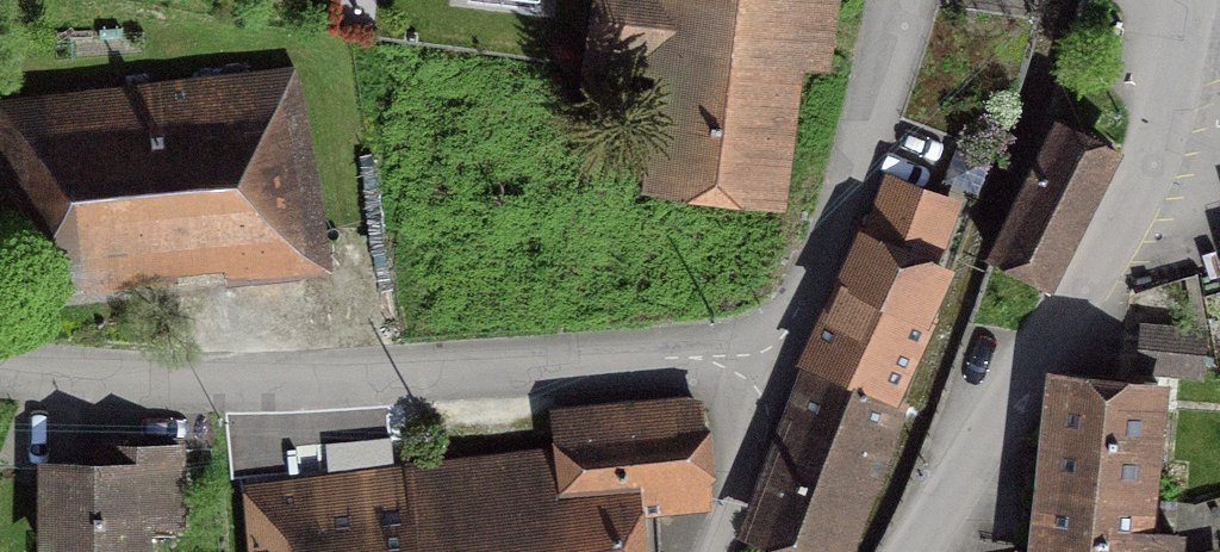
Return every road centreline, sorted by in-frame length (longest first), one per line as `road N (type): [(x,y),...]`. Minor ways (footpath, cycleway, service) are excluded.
road 1 (residential): [(0,367),(280,386),(778,348)]
road 2 (unclassified): [(919,551),(1132,193),(1157,123),(1175,0)]
road 3 (unclassified): [(893,0),(857,177),(778,348)]
road 4 (unclassified): [(778,348),(709,551)]

